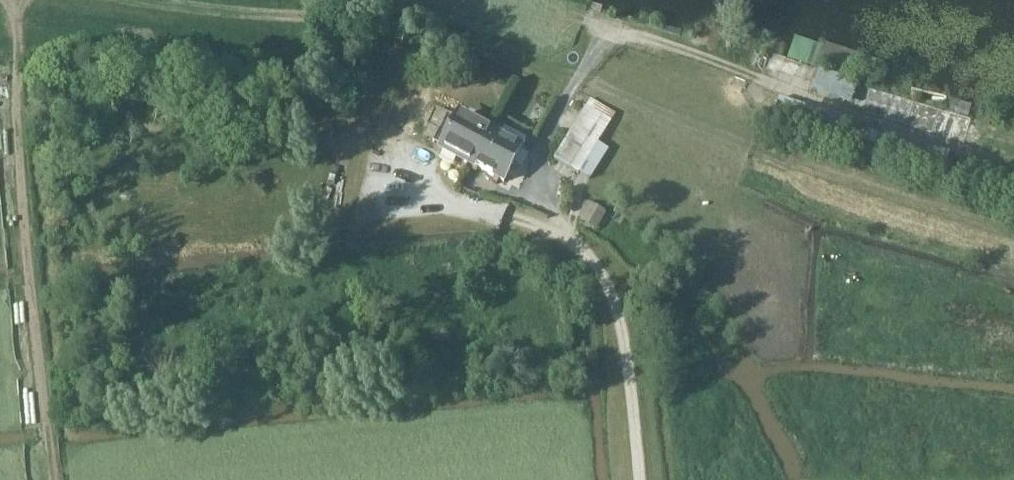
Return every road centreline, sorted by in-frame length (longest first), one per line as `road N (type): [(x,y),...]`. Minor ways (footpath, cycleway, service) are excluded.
road 1 (track): [(1013,231),(909,203),(582,76),(434,33),(310,13),(136,0)]
road 2 (track): [(11,0),(26,247),(53,479)]
road 3 (track): [(1013,164),(609,28)]
road 4 (track): [(609,28),(536,149),(538,190)]

